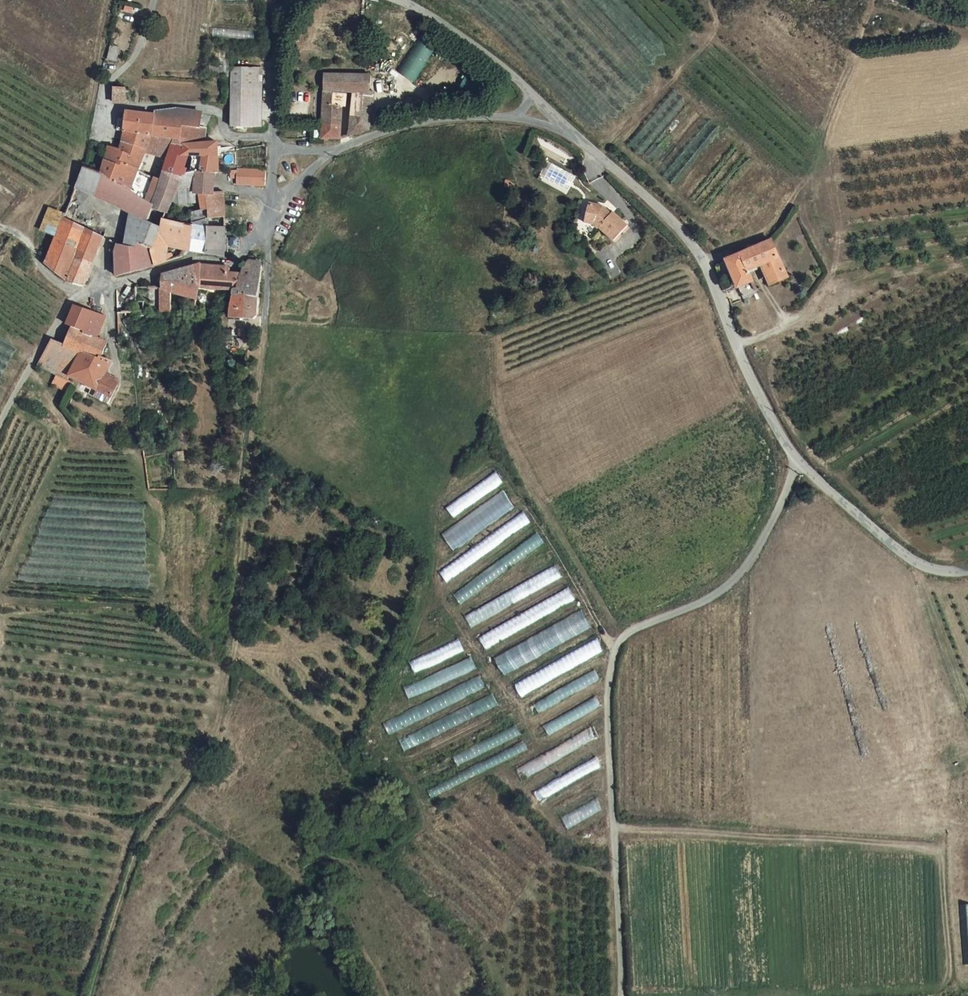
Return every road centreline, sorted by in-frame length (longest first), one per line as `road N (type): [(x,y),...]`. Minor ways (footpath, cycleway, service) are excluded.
road 1 (track): [(266,323),(230,676),(214,735),(144,843),(95,995)]
road 2 (unclassified): [(795,462),(778,511),(737,581),(617,644),(605,700),(623,995)]
road 3 (track): [(613,827),(923,847),(938,857),(948,977)]
road 4 (unclassified): [(573,132),(689,239),(795,462)]
road 5 (unclassified): [(271,221),(231,262),(174,267),(67,304),(0,424)]
road 6 (track): [(703,263),(771,234),(797,198),(875,0)]
road 7 (unclassified): [(795,462),(901,552),(944,572),(967,569)]
road 8 (unclassified): [(515,118),(431,121),(327,154)]
road 9 (residential): [(273,137),(231,137),(206,107),(104,108)]
road 10 (unclassified): [(382,0),(429,17),(531,98)]
road 11 (unclassified): [(271,0),(273,137)]

